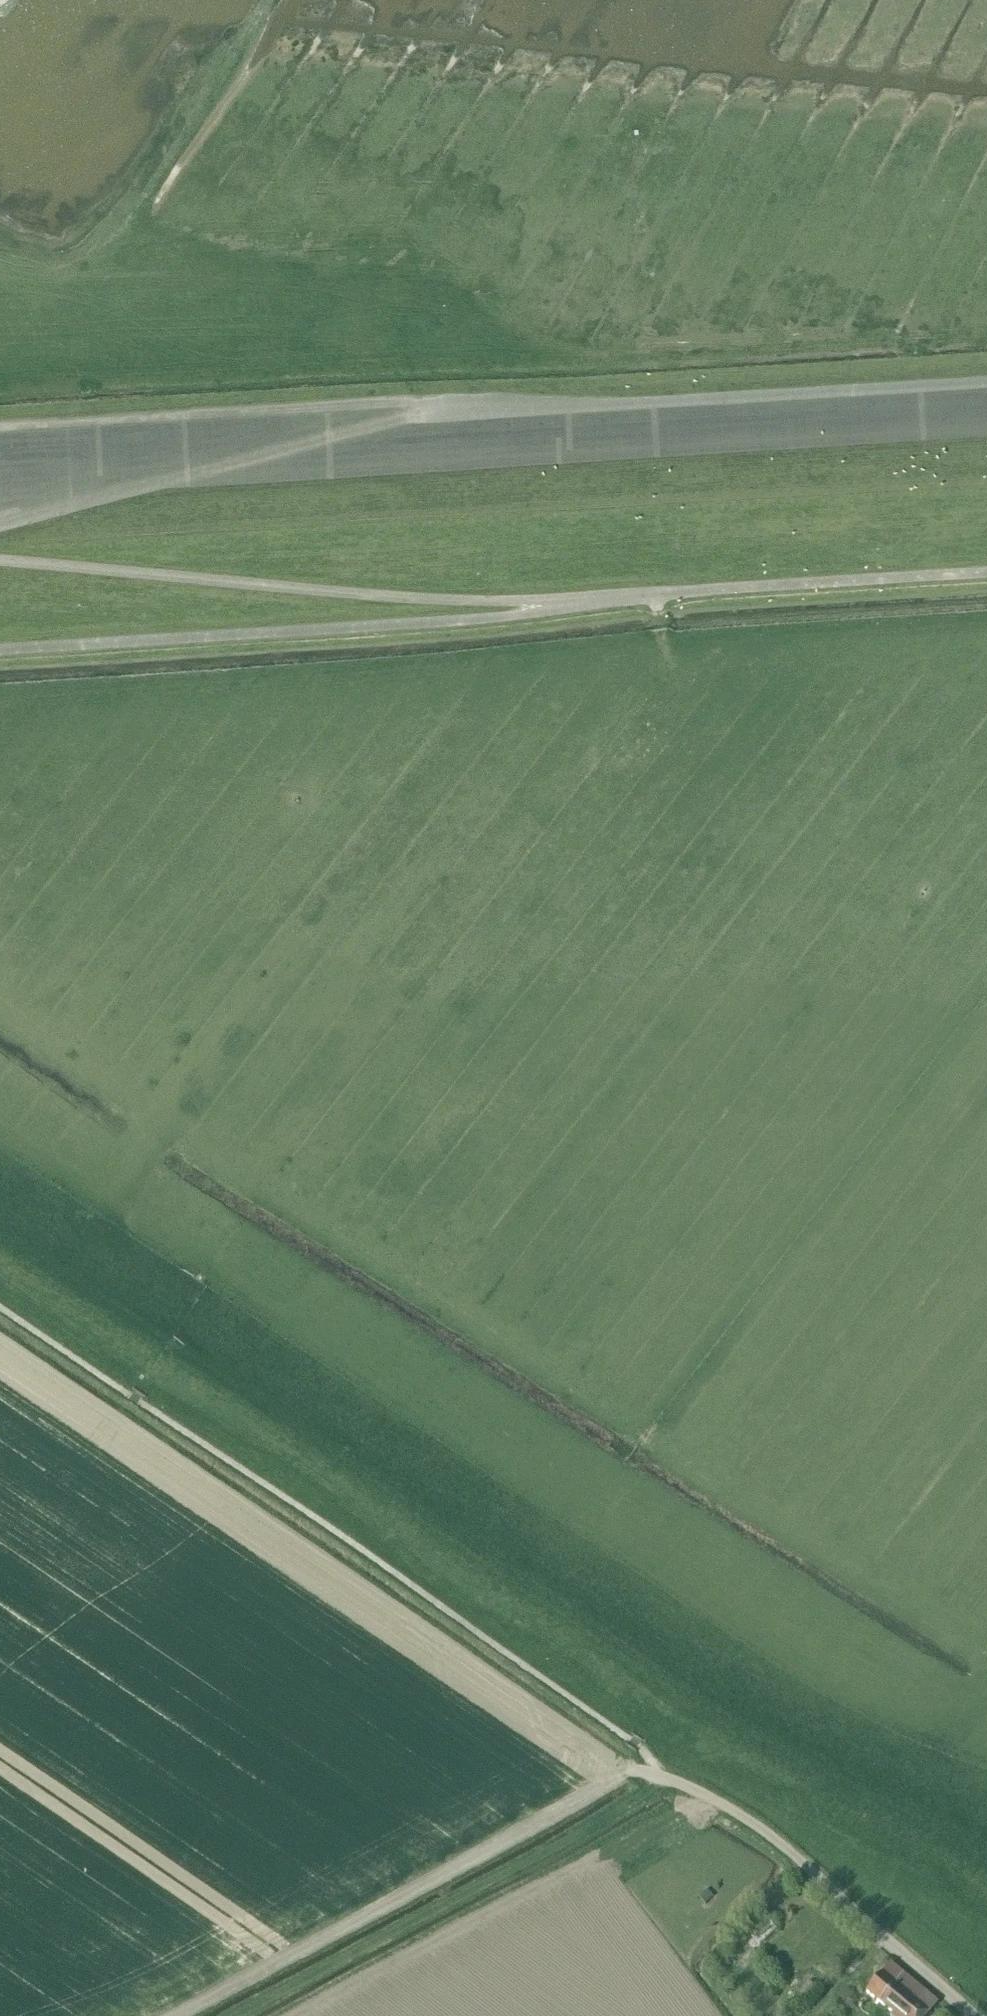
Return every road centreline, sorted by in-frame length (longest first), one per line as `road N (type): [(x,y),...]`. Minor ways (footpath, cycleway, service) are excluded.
road 1 (track): [(234,2015),(593,1826),(645,1794),(655,1778)]
road 2 (unclassified): [(971,2015),(775,1839),(705,1795),(655,1778)]
road 3 (track): [(338,432),(0,444)]

